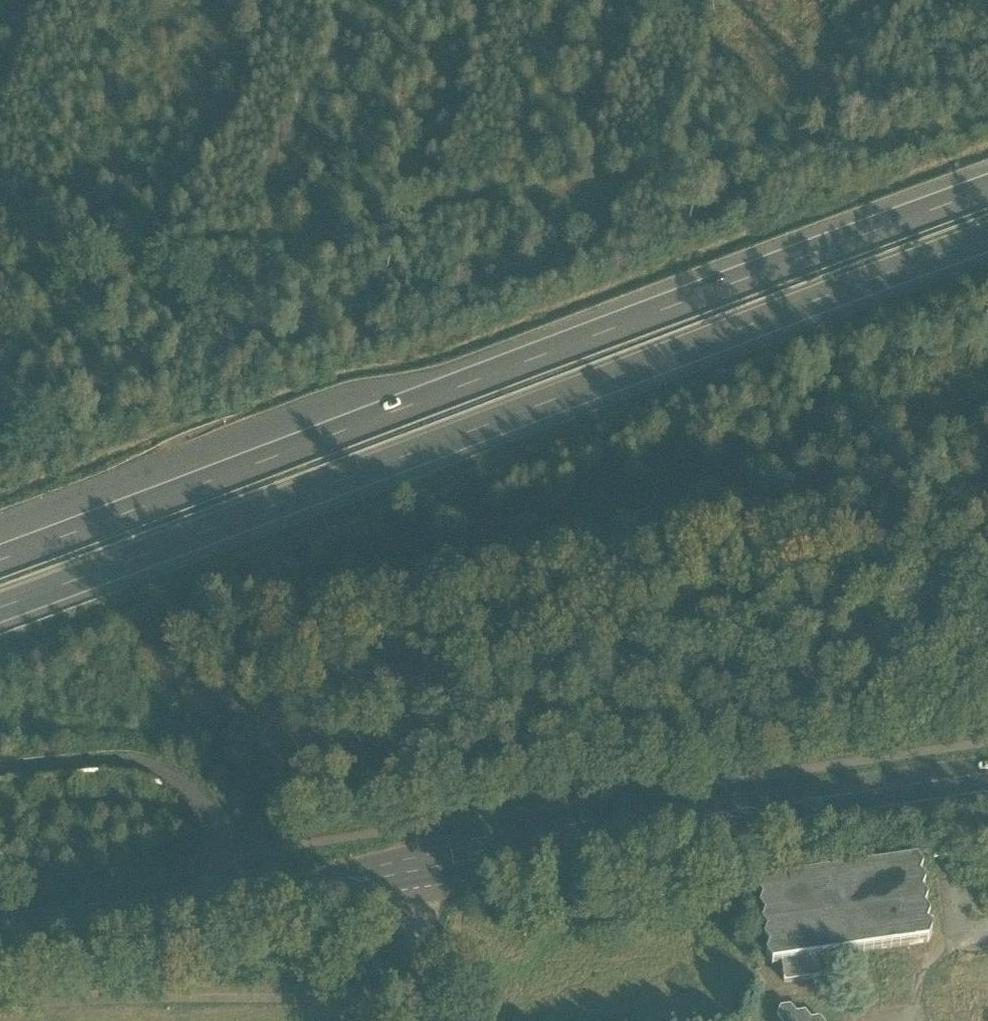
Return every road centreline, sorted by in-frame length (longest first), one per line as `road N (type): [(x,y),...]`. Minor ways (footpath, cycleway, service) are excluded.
road 1 (motorway): [(0,609),(987,237)]
road 2 (motorway): [(987,191),(0,561)]
road 3 (track): [(987,117),(936,137),(0,281)]
road 4 (tertiary): [(0,928),(350,883),(987,772)]

